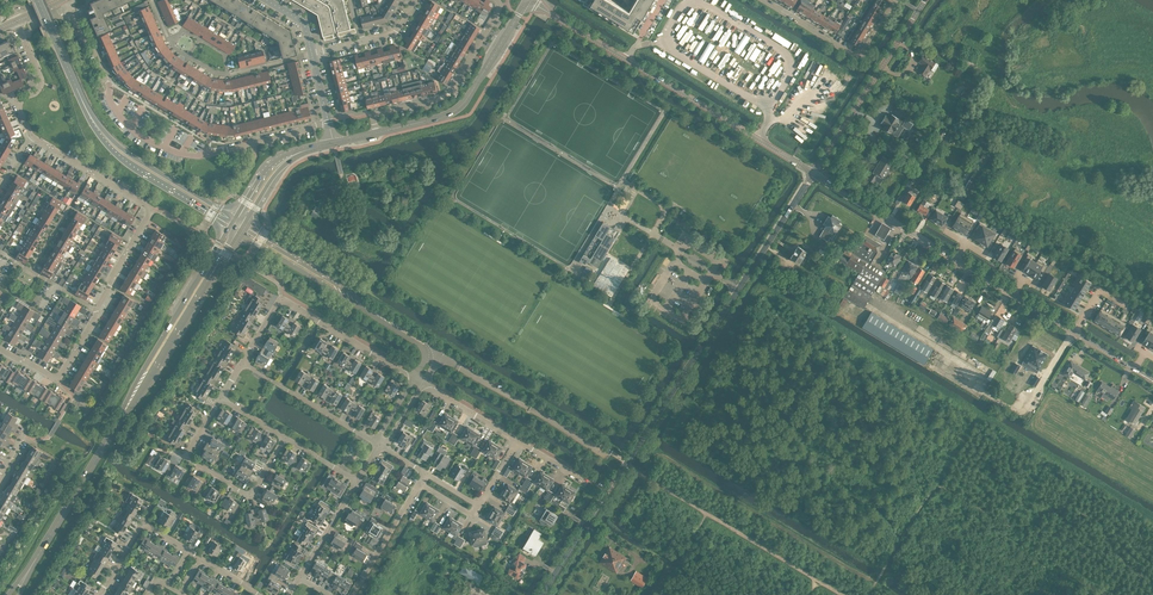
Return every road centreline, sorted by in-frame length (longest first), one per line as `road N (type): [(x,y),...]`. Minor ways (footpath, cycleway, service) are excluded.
road 1 (unclassified): [(544,594),(813,174)]
road 2 (tertiary): [(1152,379),(813,174)]
road 3 (residential): [(328,121),(200,155),(152,141),(110,100),(69,0)]
road 4 (residential): [(96,310),(152,209),(32,136)]
road 5 (secondary): [(113,434),(240,234)]
road 6 (secondary): [(230,228),(113,434)]
road 7 (track): [(817,580),(627,463)]
road 8 (unclassified): [(240,234),(427,350)]
road 9 (tertiary): [(813,174),(626,59)]
road 10 (unclassified): [(430,342),(246,224)]
road 11 (tertiary): [(377,133),(461,106),(527,0)]
road 12 (residential): [(285,437),(252,494),(239,489),(186,458),(221,398)]
road 13 (secondary): [(79,93),(110,148),(230,228)]
road 14 (unclassified): [(813,174),(925,0)]
road 15 (residential): [(498,0),(500,9),(450,93),(373,115),(377,133)]
road 16 (secondary): [(237,218),(127,154),(79,93)]
road 17 (residential): [(763,0),(859,57),(894,0)]
road 18 (residential): [(379,445),(243,363)]
road 19 (residential): [(415,379),(281,299)]
road 20 (secondary): [(37,559),(113,434)]
road 21 (residential): [(96,310),(58,378),(0,348)]
road 22 (residential): [(32,136),(20,103),(42,82),(16,21)]
road 23 (residential): [(353,594),(421,484)]

